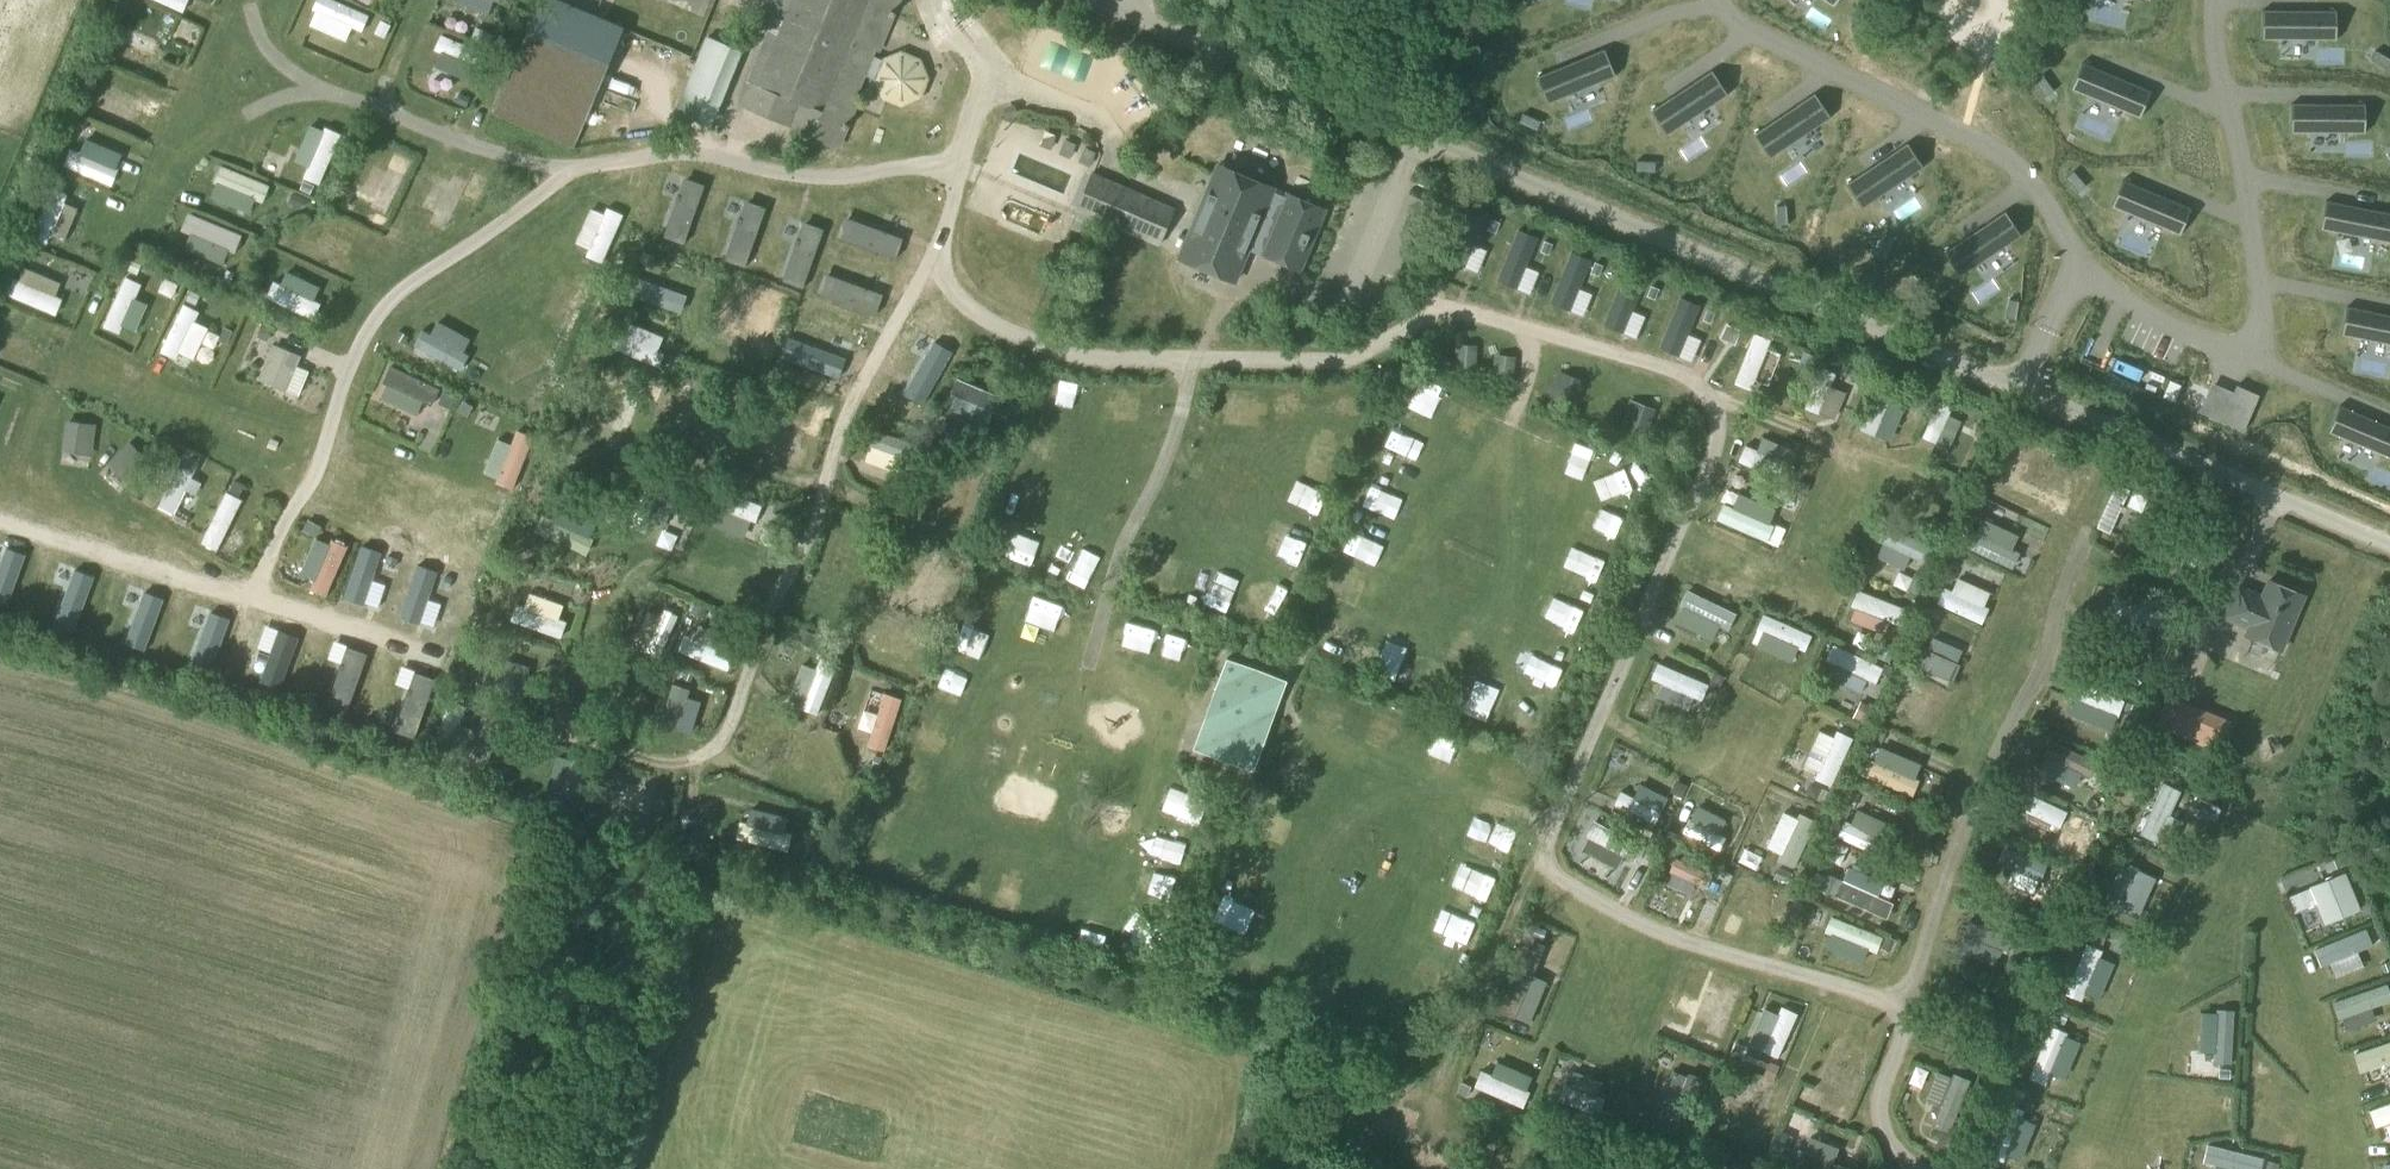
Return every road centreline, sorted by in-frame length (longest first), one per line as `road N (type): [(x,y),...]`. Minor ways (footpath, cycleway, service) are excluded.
road 1 (unclassified): [(2389,547),(1090,0)]

